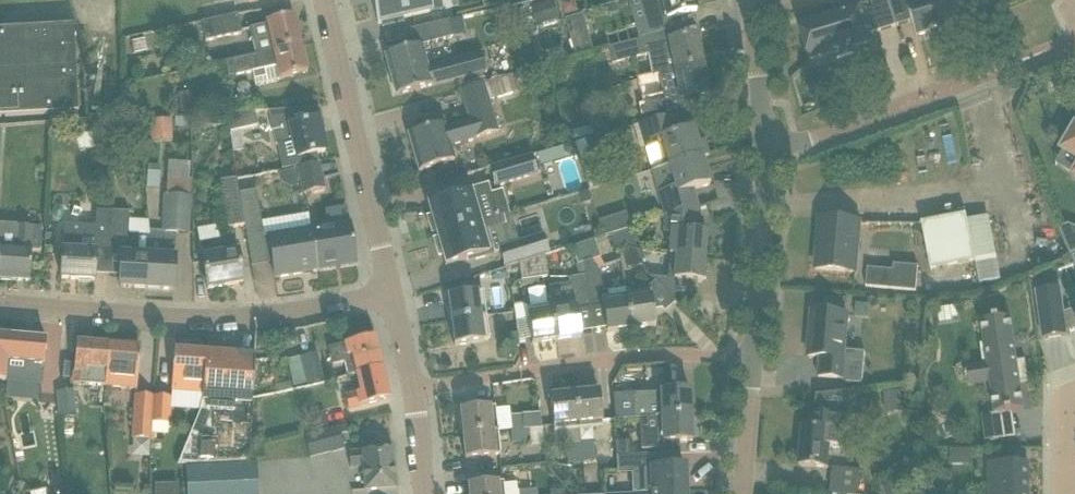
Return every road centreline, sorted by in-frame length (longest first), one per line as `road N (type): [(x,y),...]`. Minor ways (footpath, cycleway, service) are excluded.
road 1 (residential): [(393,289),(283,312),(180,318),(0,302)]
road 2 (residential): [(413,388),(633,357),(752,358)]
road 3 (residential): [(393,289),(324,0)]
road 4 (residential): [(765,146),(812,140),(991,73)]
road 5 (residential): [(765,146),(752,358)]
road 6 (residential): [(744,0),(765,146)]
road 7 (residential): [(752,358),(742,493)]

